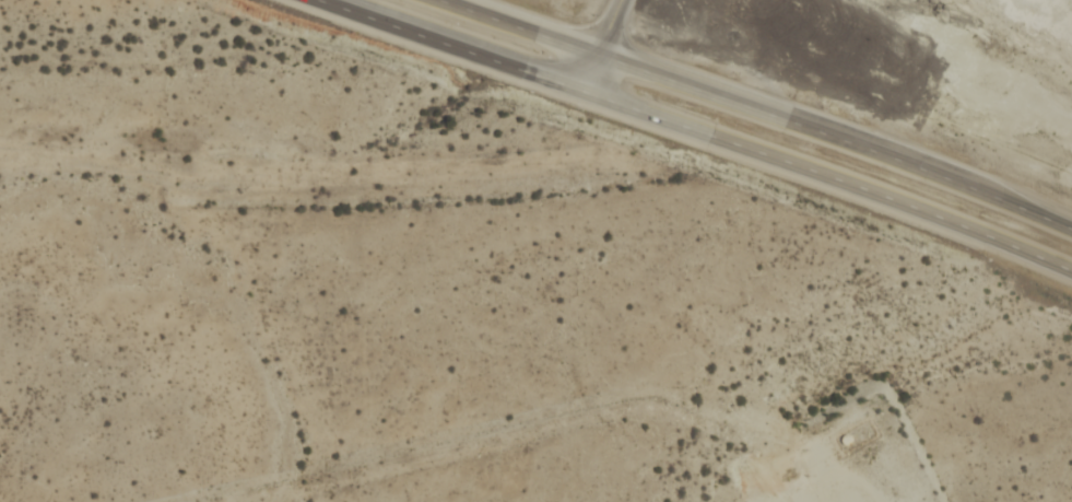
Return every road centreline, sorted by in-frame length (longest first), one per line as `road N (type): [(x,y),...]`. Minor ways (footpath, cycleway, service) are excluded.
road 1 (trunk): [(317,0),(843,183),(1071,272)]
road 2 (trunk): [(1071,229),(856,144),(438,0)]

